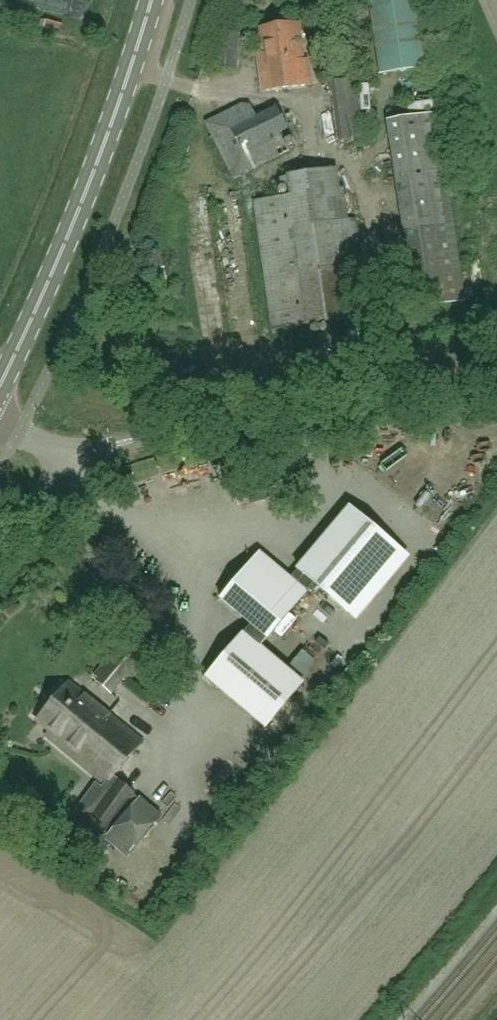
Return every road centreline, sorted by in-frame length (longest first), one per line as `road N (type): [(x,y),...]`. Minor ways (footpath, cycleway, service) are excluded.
road 1 (unclassified): [(0,424),(41,445),(83,446),(496,357)]
road 2 (secondary): [(0,387),(51,278),(152,0)]

